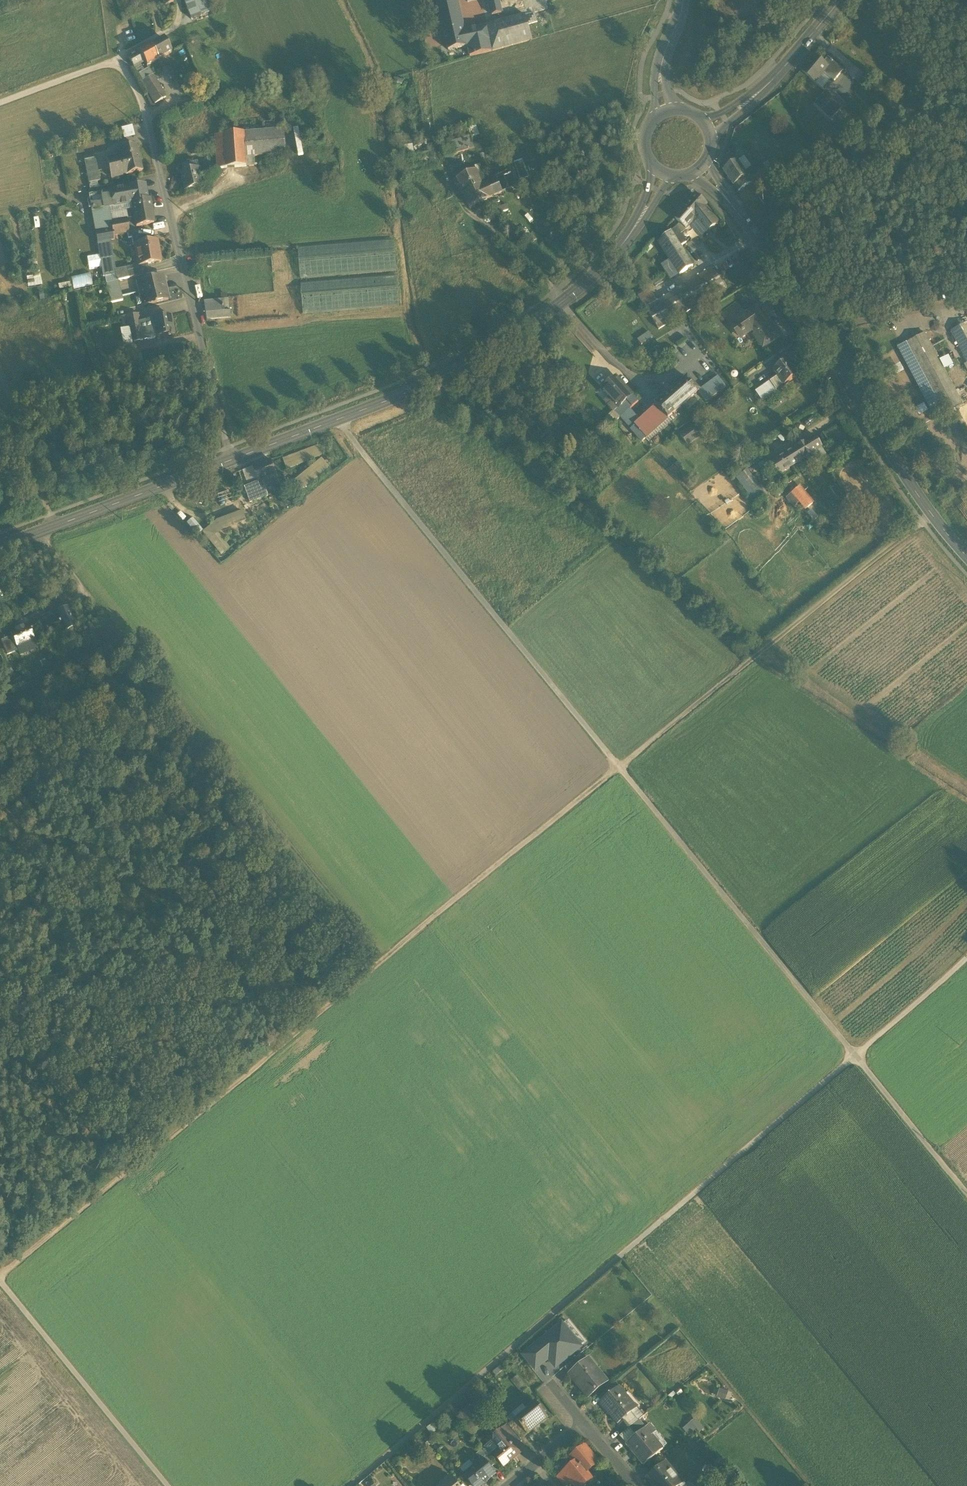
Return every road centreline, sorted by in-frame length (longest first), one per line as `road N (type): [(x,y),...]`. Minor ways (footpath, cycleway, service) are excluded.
road 1 (track): [(0,1271),(384,958),(38,534)]
road 2 (track): [(966,1194),(338,423)]
road 3 (track): [(350,1485),(966,958)]
road 4 (track): [(384,958),(931,515)]
road 5 (tertiary): [(702,171),(813,316),(931,515),(966,556)]
road 6 (residential): [(119,56),(146,112),(231,461)]
road 7 (secondary): [(231,461),(476,359),(561,304)]
road 8 (residential): [(417,77),(442,164),(467,210),(561,304)]
road 9 (track): [(146,112),(291,78),(417,77)]
road 10 (track): [(167,1485),(0,1283)]
road 11 (secondary): [(0,549),(231,461)]
road 12 (secondary): [(708,127),(767,83),(840,0)]
road 13 (track): [(53,528),(0,368)]
road 14 (secondary): [(561,304),(601,271),(641,219),(661,176)]
road 15 (track): [(806,336),(966,303)]
road 16 (track): [(0,100),(119,56)]

